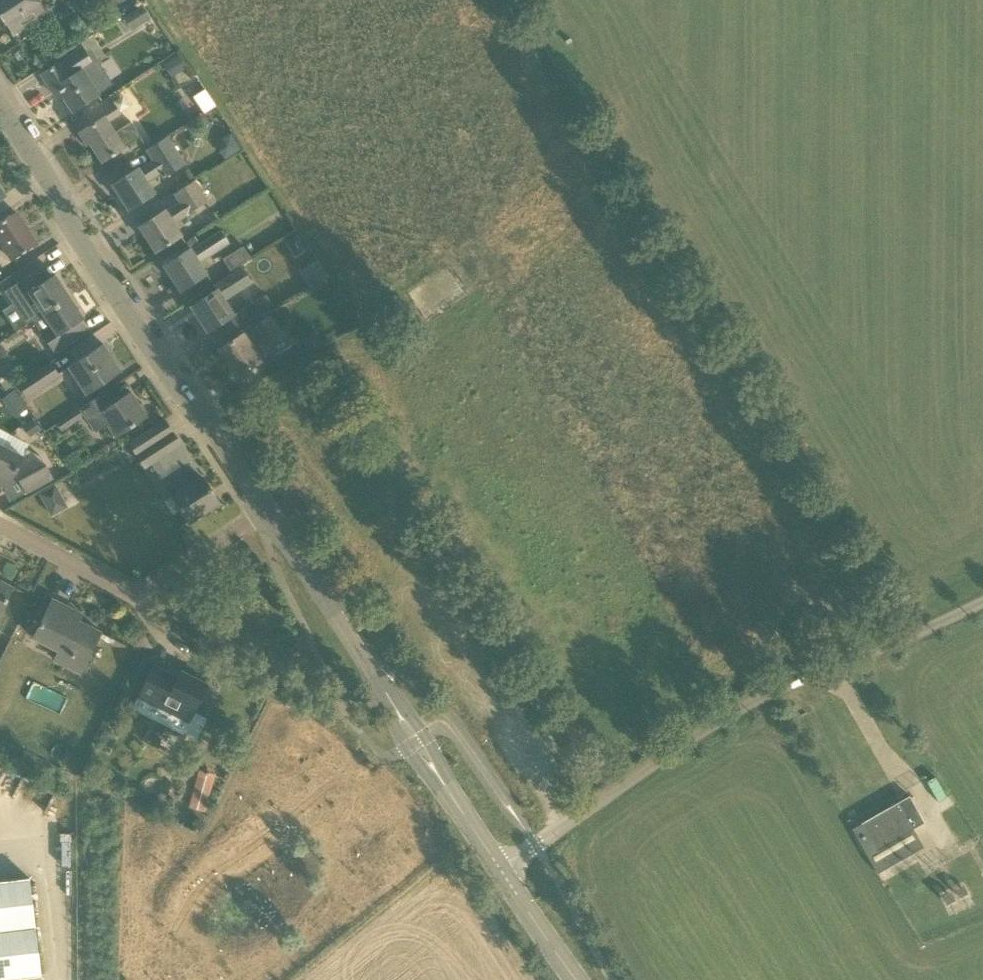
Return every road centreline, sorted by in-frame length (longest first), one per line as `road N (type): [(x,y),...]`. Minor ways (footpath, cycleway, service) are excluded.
road 1 (secondary): [(268,511),(192,392),(168,376),(0,114)]
road 2 (residential): [(0,525),(130,591),(187,565),(268,511)]
road 3 (secondary): [(577,979),(440,777)]
road 4 (secondary): [(370,664),(268,511)]
road 5 (secondary): [(370,664),(408,748),(440,777)]
road 6 (secondary): [(440,777),(424,738),(370,664)]

